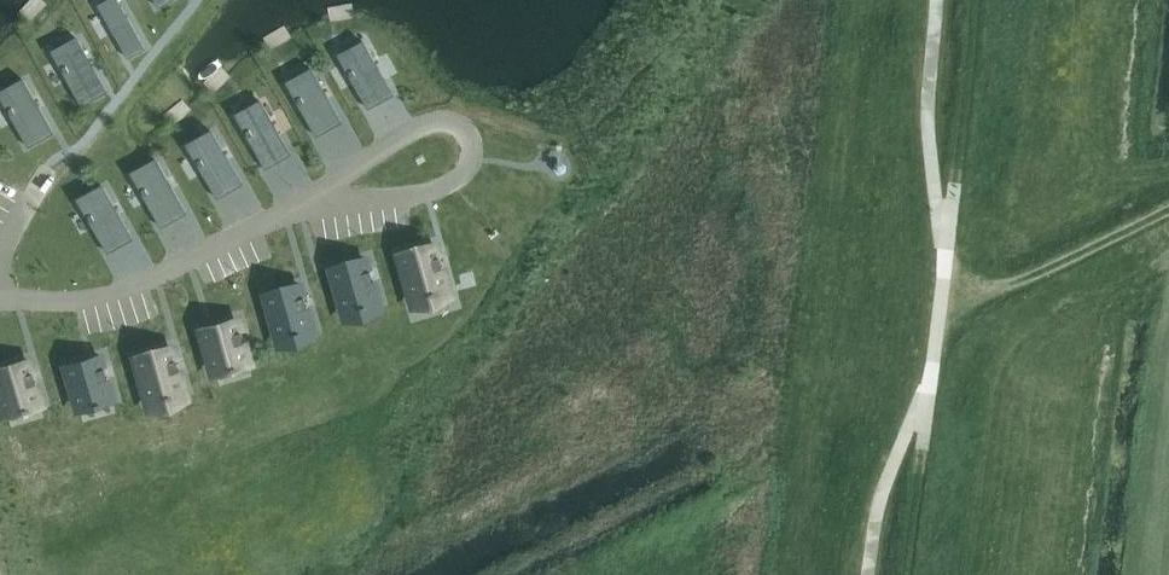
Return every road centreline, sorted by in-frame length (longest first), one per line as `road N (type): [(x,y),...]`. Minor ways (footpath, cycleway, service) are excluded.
road 1 (track): [(975,0),(942,292),(1005,286),(1168,208)]
road 2 (track): [(931,375),(907,574)]

